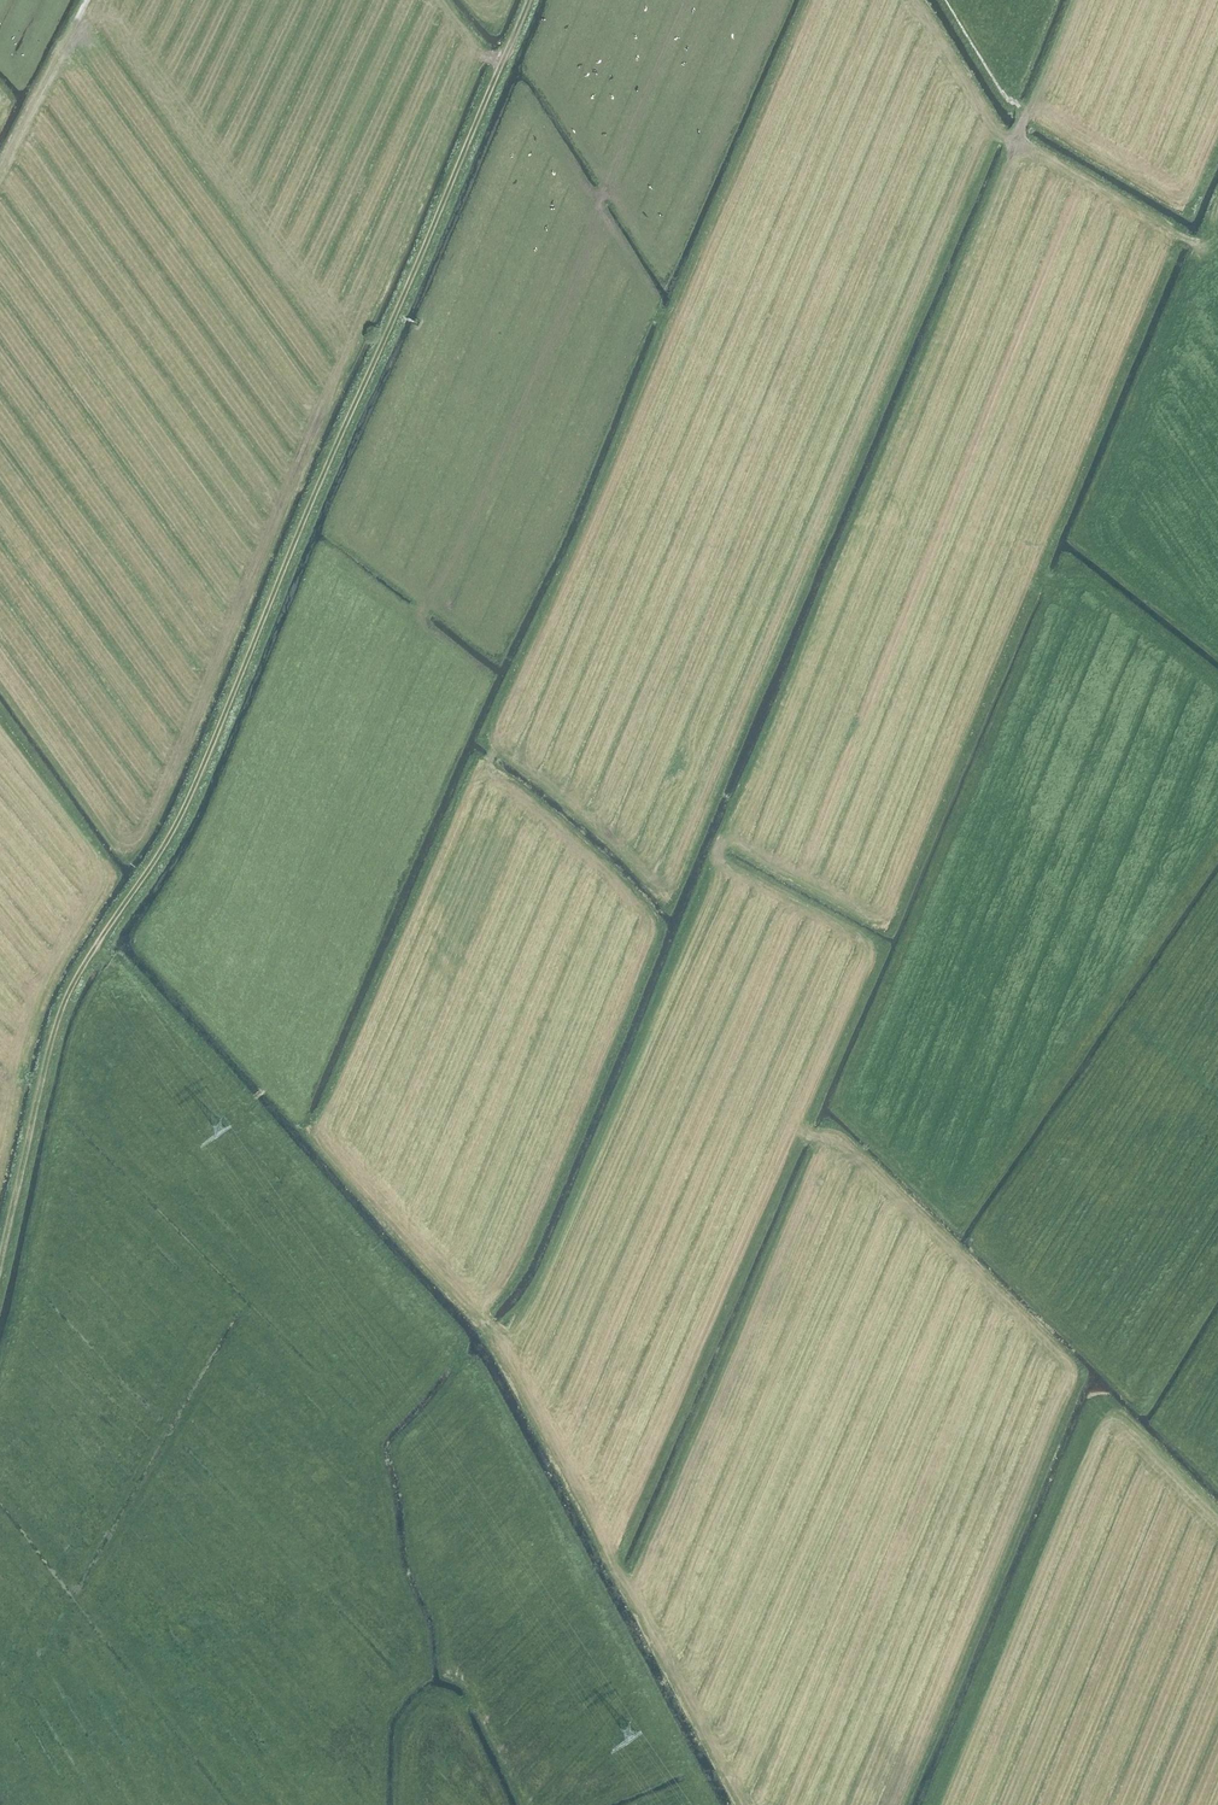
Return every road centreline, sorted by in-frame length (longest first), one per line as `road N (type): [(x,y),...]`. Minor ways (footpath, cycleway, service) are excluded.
road 1 (track): [(0,1274),(62,1009),(176,830),(218,743),(527,0)]
road 2 (track): [(945,0),(1006,97),(1026,111)]
road 3 (track): [(1026,111),(1074,0)]

